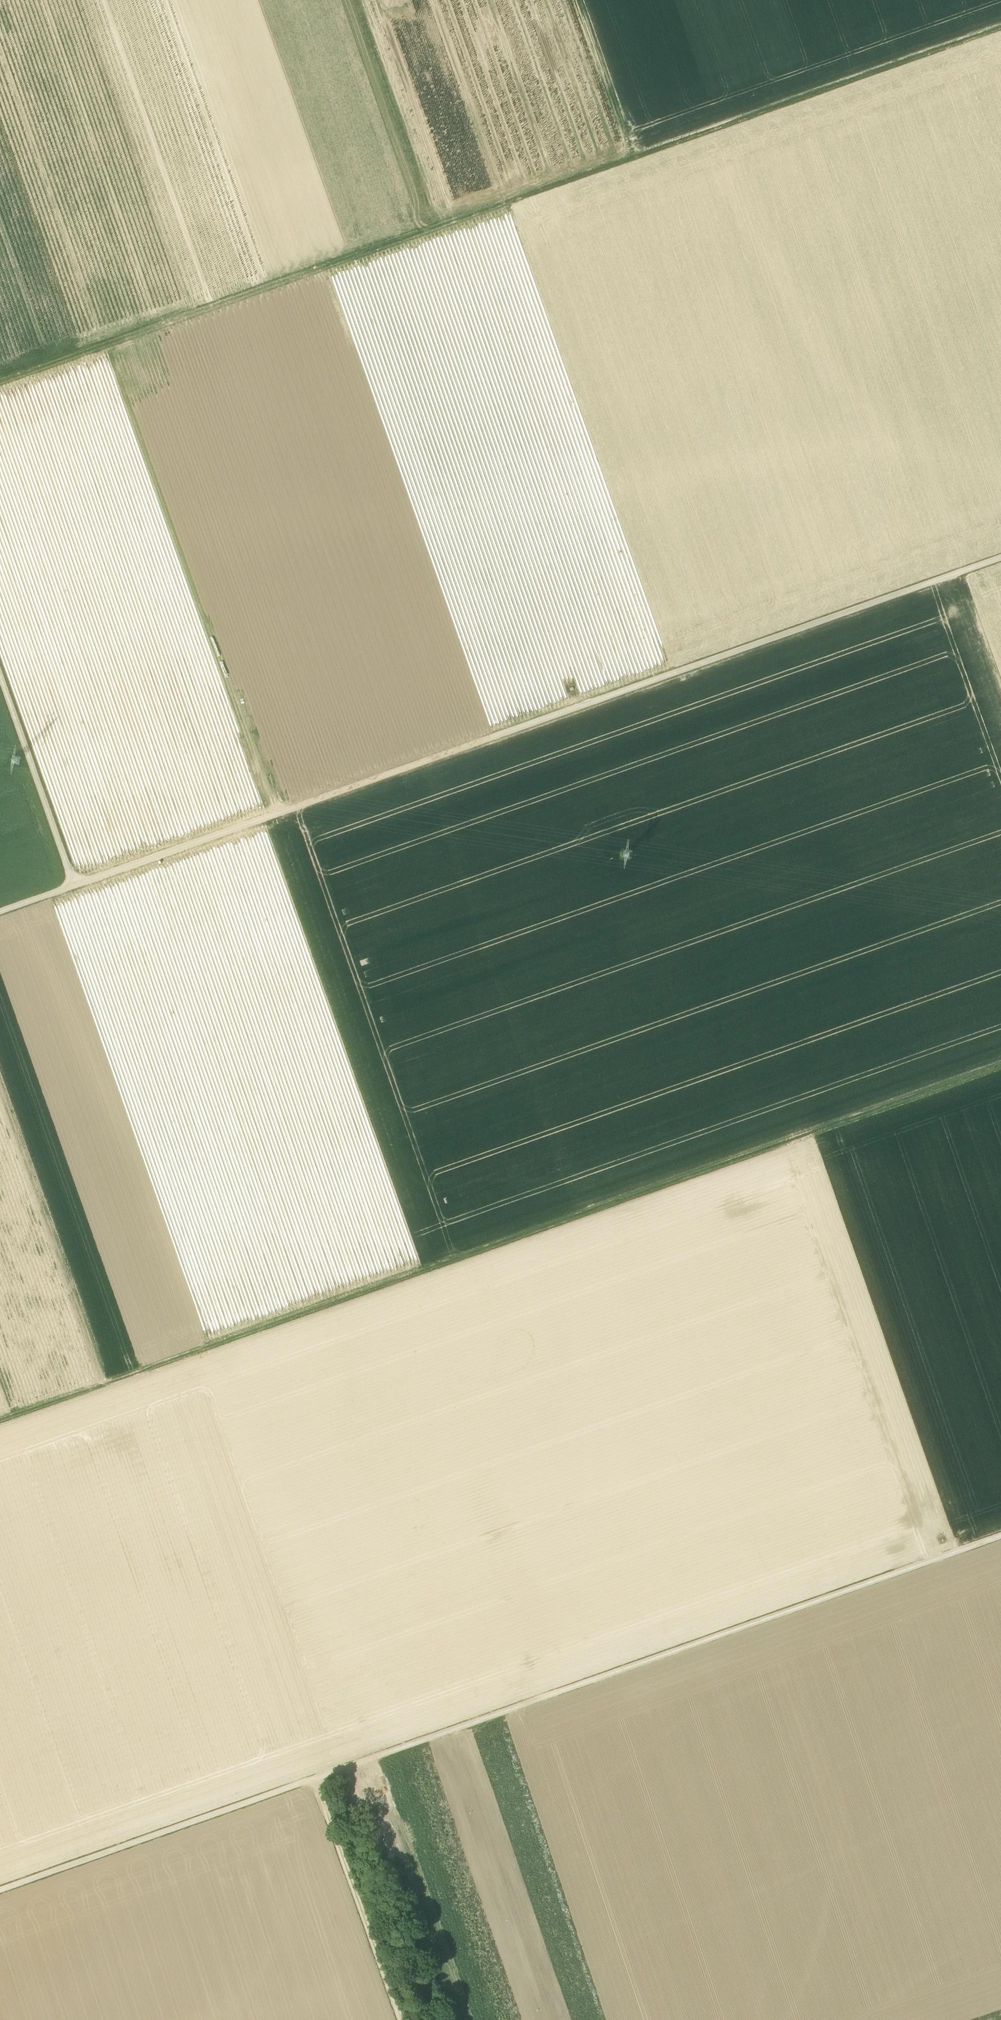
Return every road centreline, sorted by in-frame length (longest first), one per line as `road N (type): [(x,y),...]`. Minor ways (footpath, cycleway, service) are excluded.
road 1 (track): [(1000,1536),(0,1891)]
road 2 (track): [(0,912),(1000,558)]
road 3 (track): [(0,1420),(1000,1067)]
road 4 (track): [(315,1779),(400,2019)]
road 5 (track): [(0,675),(75,886)]

